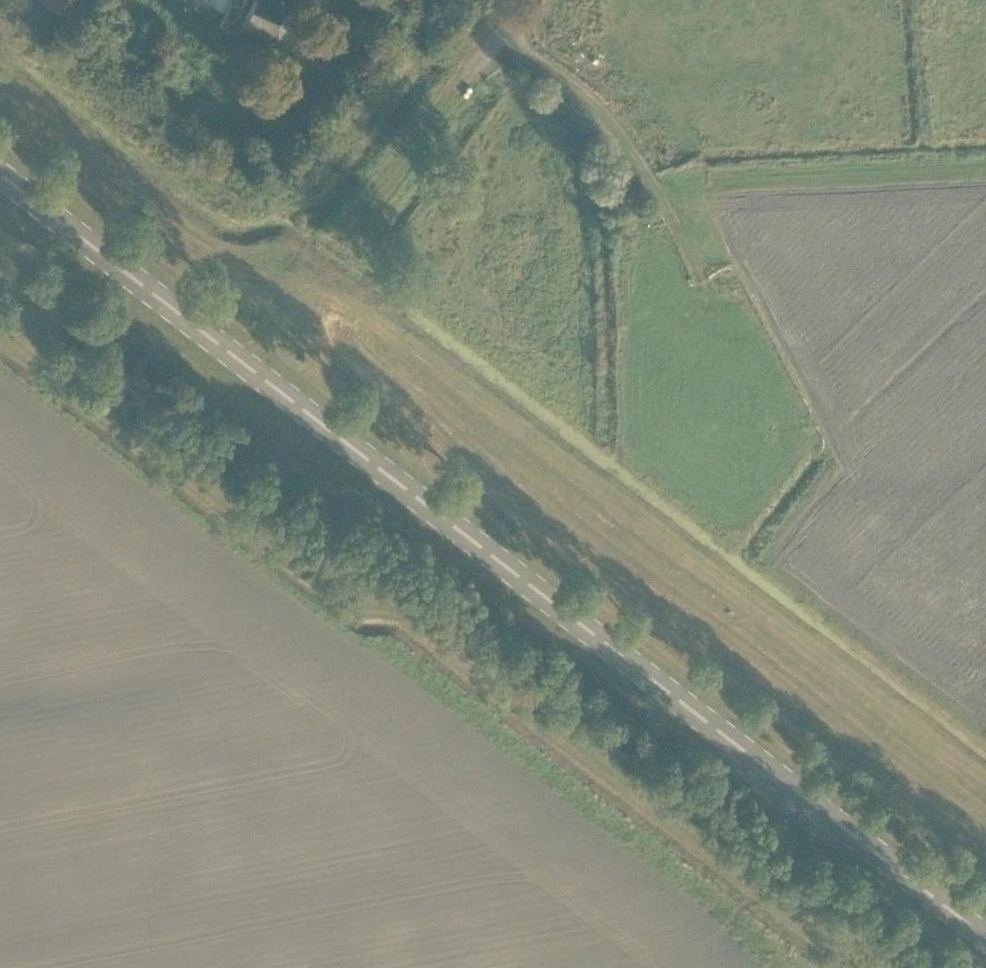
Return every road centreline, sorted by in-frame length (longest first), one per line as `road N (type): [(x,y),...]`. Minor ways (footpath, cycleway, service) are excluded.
road 1 (secondary): [(985,937),(0,174)]

